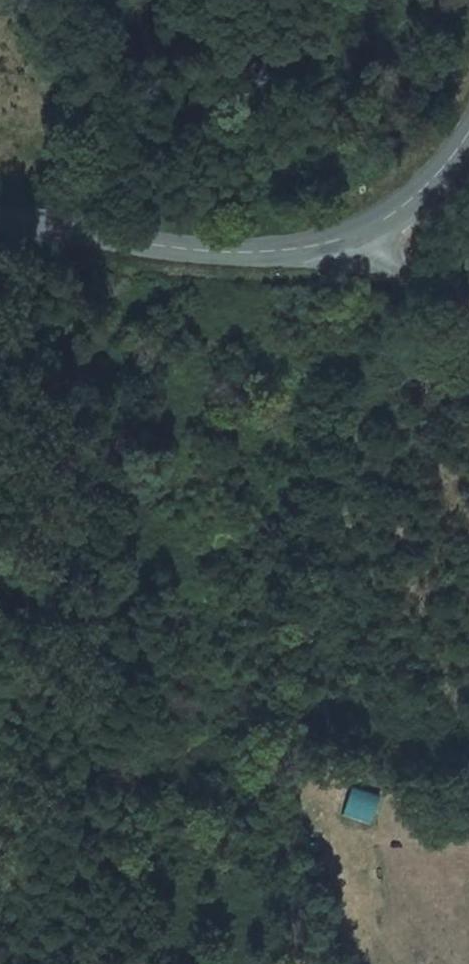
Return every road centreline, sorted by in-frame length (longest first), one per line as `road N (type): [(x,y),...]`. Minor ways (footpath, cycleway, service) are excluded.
road 1 (tertiary): [(381,227),(266,252),(208,252),(0,221)]
road 2 (unclassified): [(468,319),(424,297),(381,227)]
road 3 (tertiary): [(468,131),(441,174),(381,227)]

